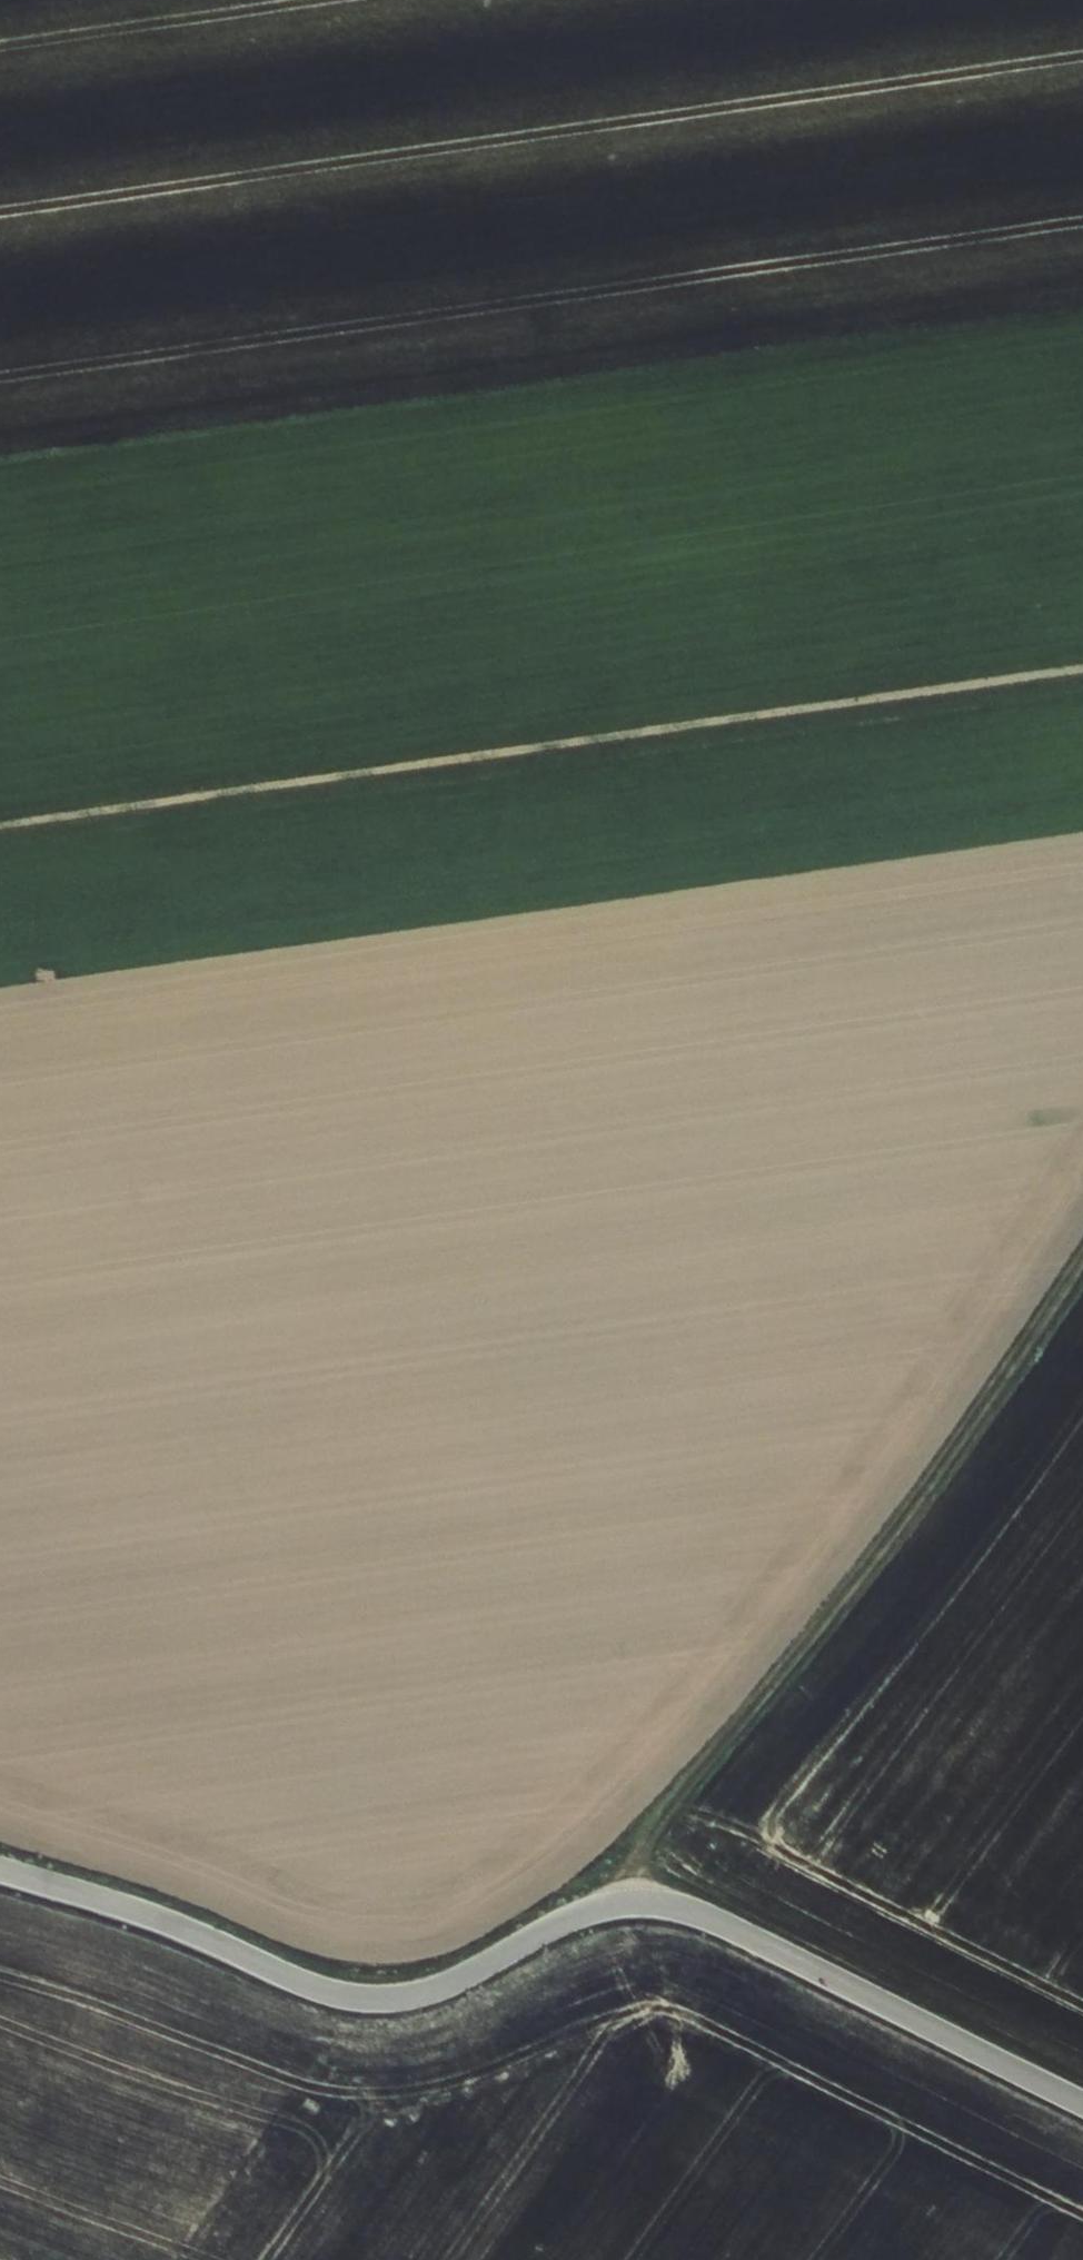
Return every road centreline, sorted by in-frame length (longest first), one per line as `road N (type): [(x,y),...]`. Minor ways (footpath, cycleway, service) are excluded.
road 1 (residential): [(1082,2104),(669,1904),(605,1906),(442,1987),(376,1999),(308,1987),(159,1919),(0,1869)]
road 2 (track): [(1082,1256),(1002,1386),(605,1906)]

